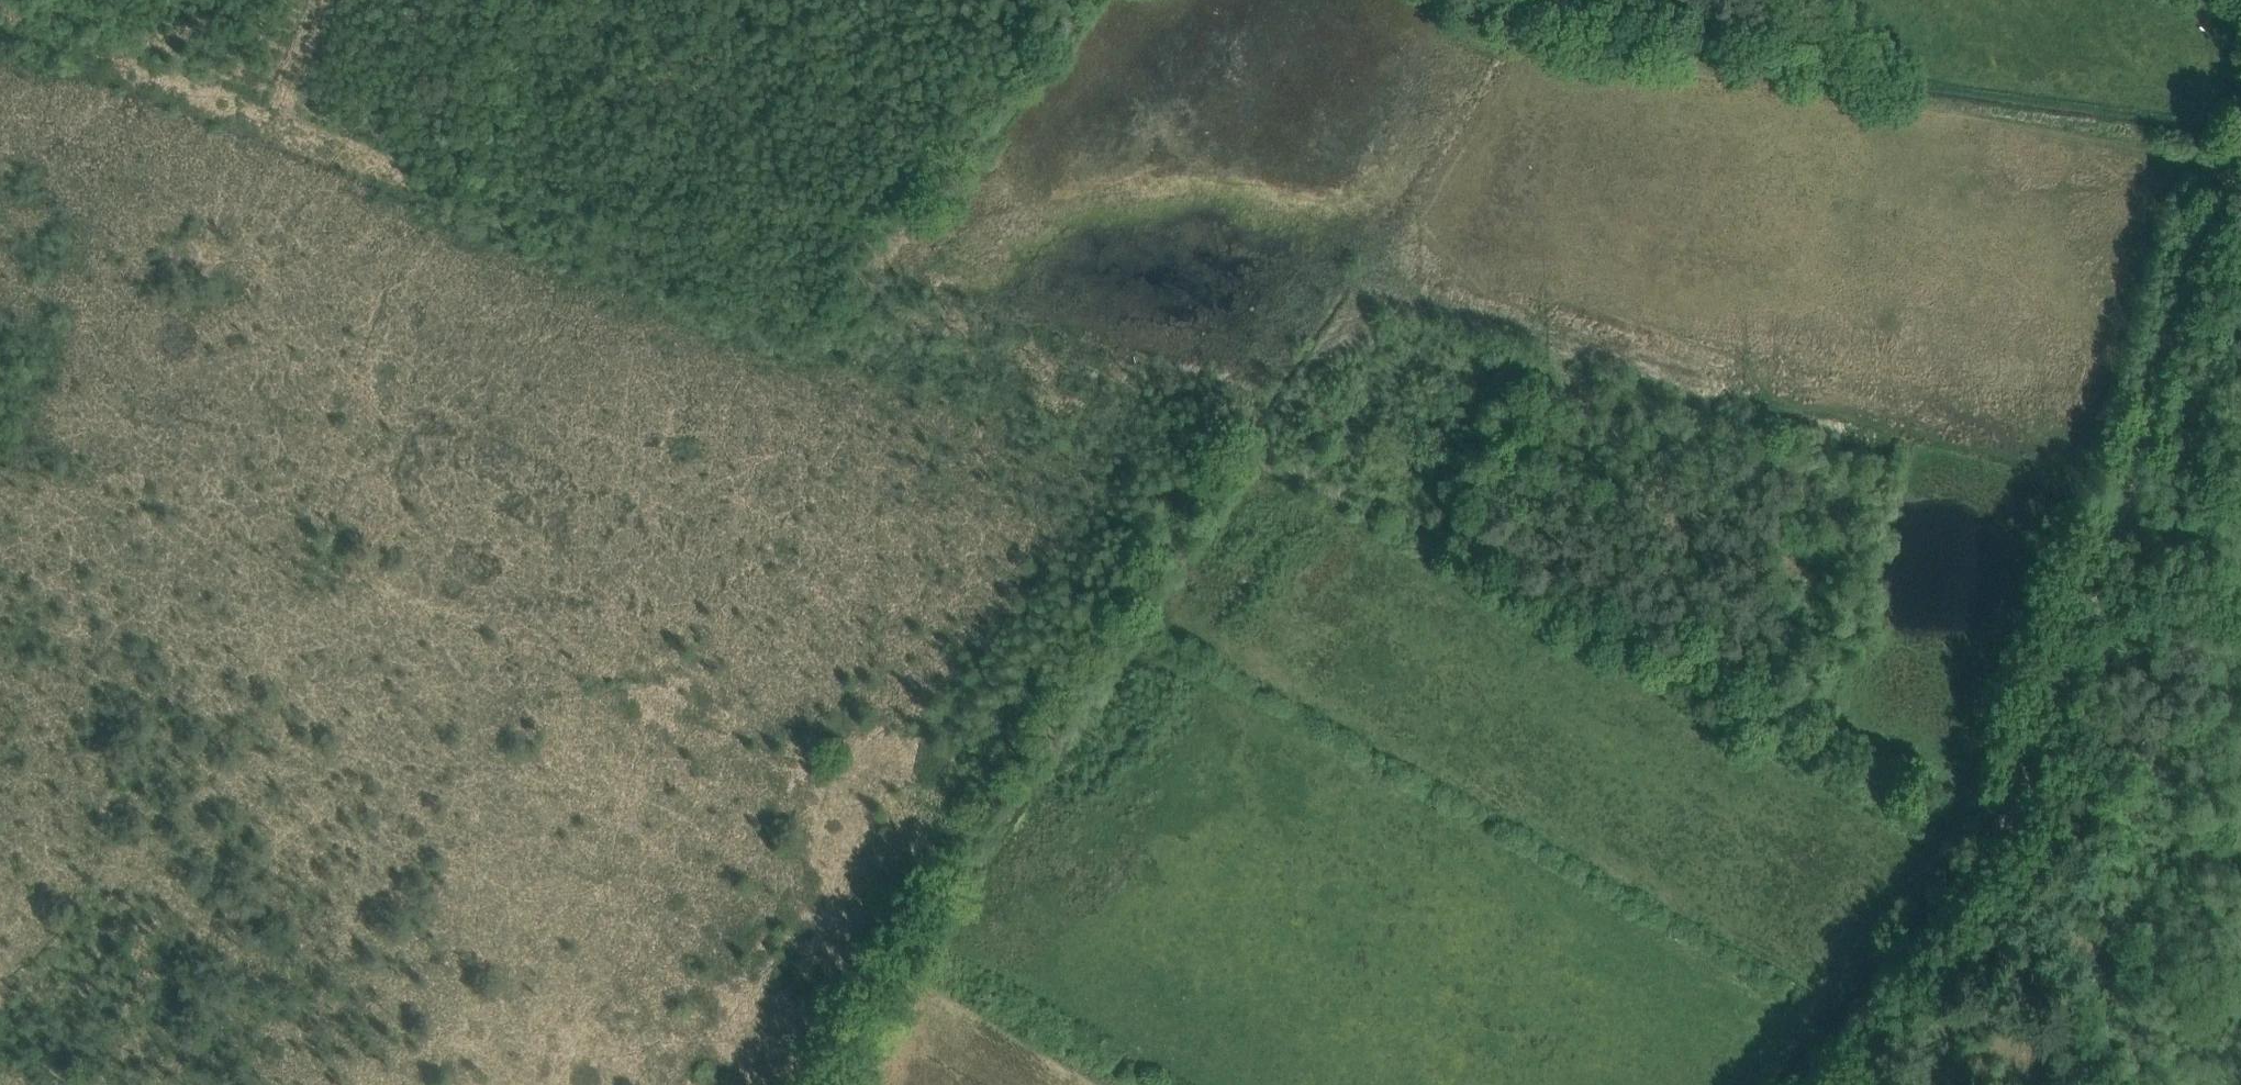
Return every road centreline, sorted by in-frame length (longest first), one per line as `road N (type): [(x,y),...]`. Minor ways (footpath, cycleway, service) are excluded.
road 1 (track): [(1784,1084),(2014,794),(2075,653),(2240,119)]

